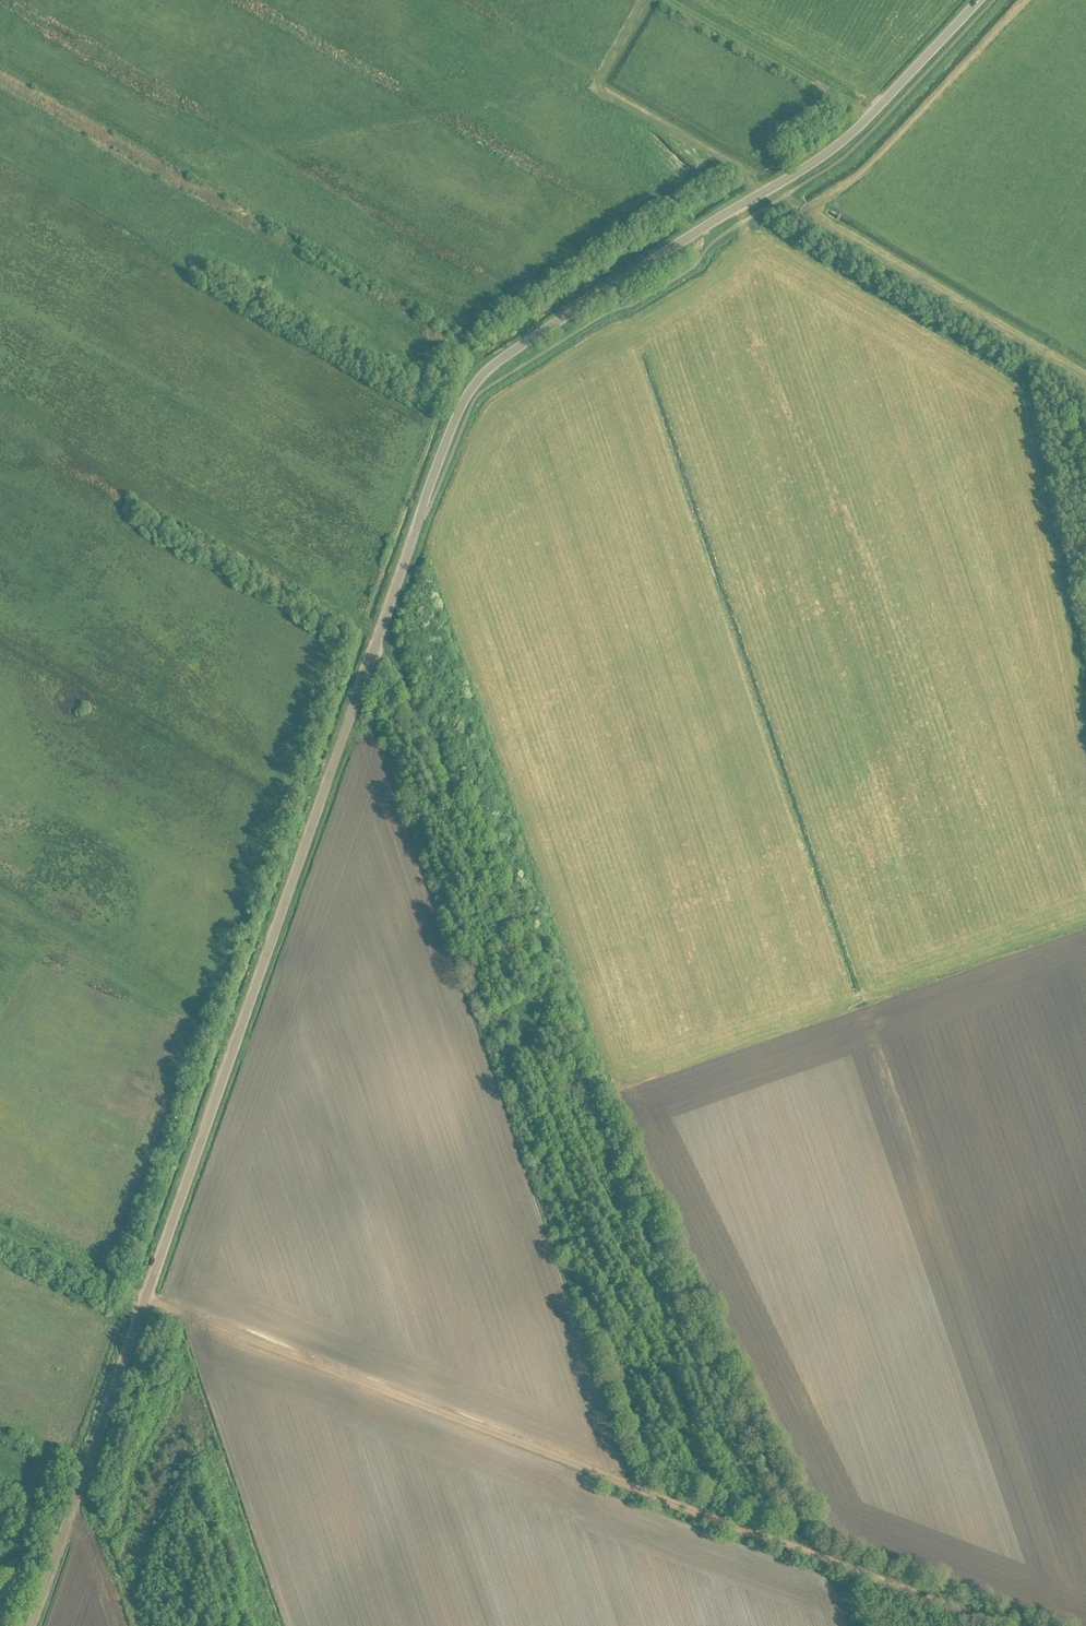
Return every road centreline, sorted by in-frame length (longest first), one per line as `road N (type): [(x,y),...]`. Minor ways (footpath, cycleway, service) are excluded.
road 1 (unclassified): [(30,1625),(466,398),(499,361),(845,140),(980,0)]
road 2 (track): [(373,653),(397,678),(801,1528),(804,1552)]
road 3 (track): [(0,1233),(262,1346),(804,1552)]
road 4 (track): [(873,115),(668,0)]
road 5 (track): [(804,1552),(998,1625)]

